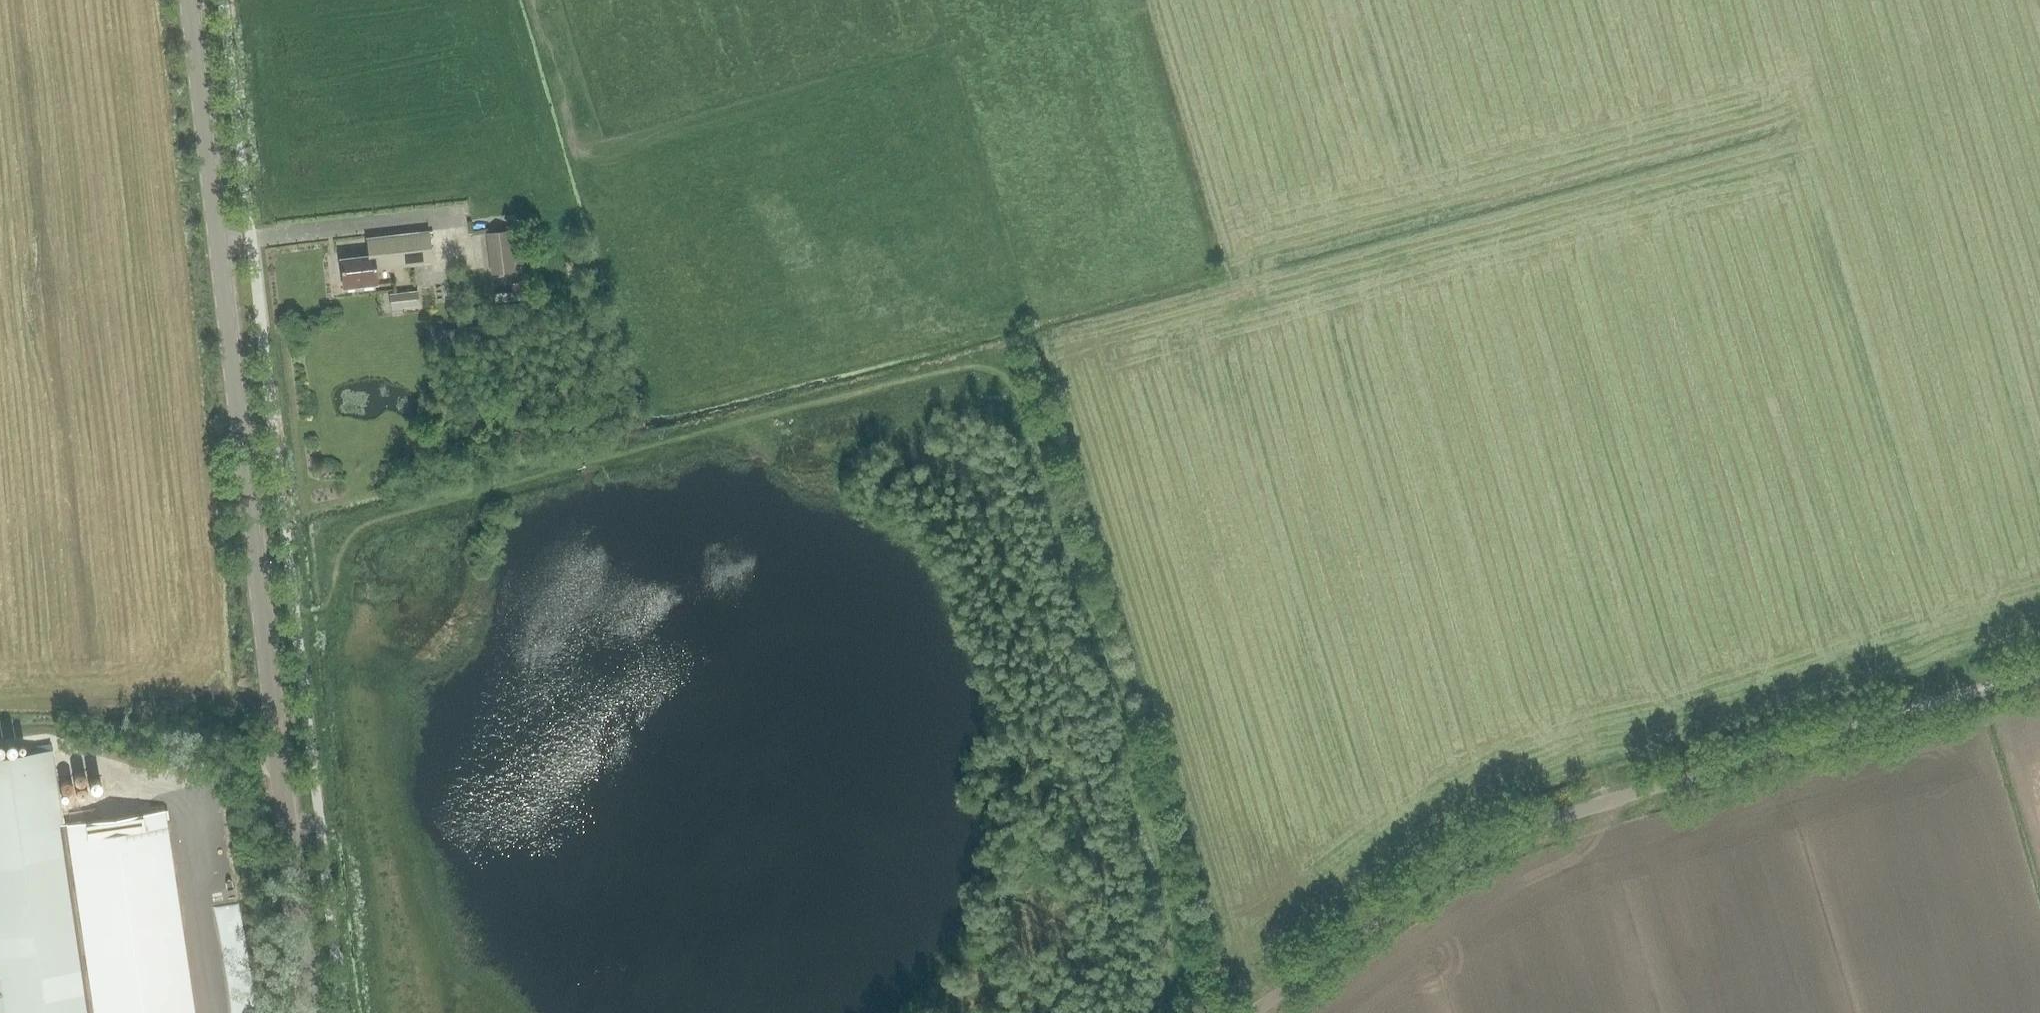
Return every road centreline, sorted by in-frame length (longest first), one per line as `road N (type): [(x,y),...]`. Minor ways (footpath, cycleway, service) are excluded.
road 1 (secondary): [(313,1012),(187,0)]
road 2 (unclassified): [(1249,1012),(1451,869),(1526,828),(2039,671)]

